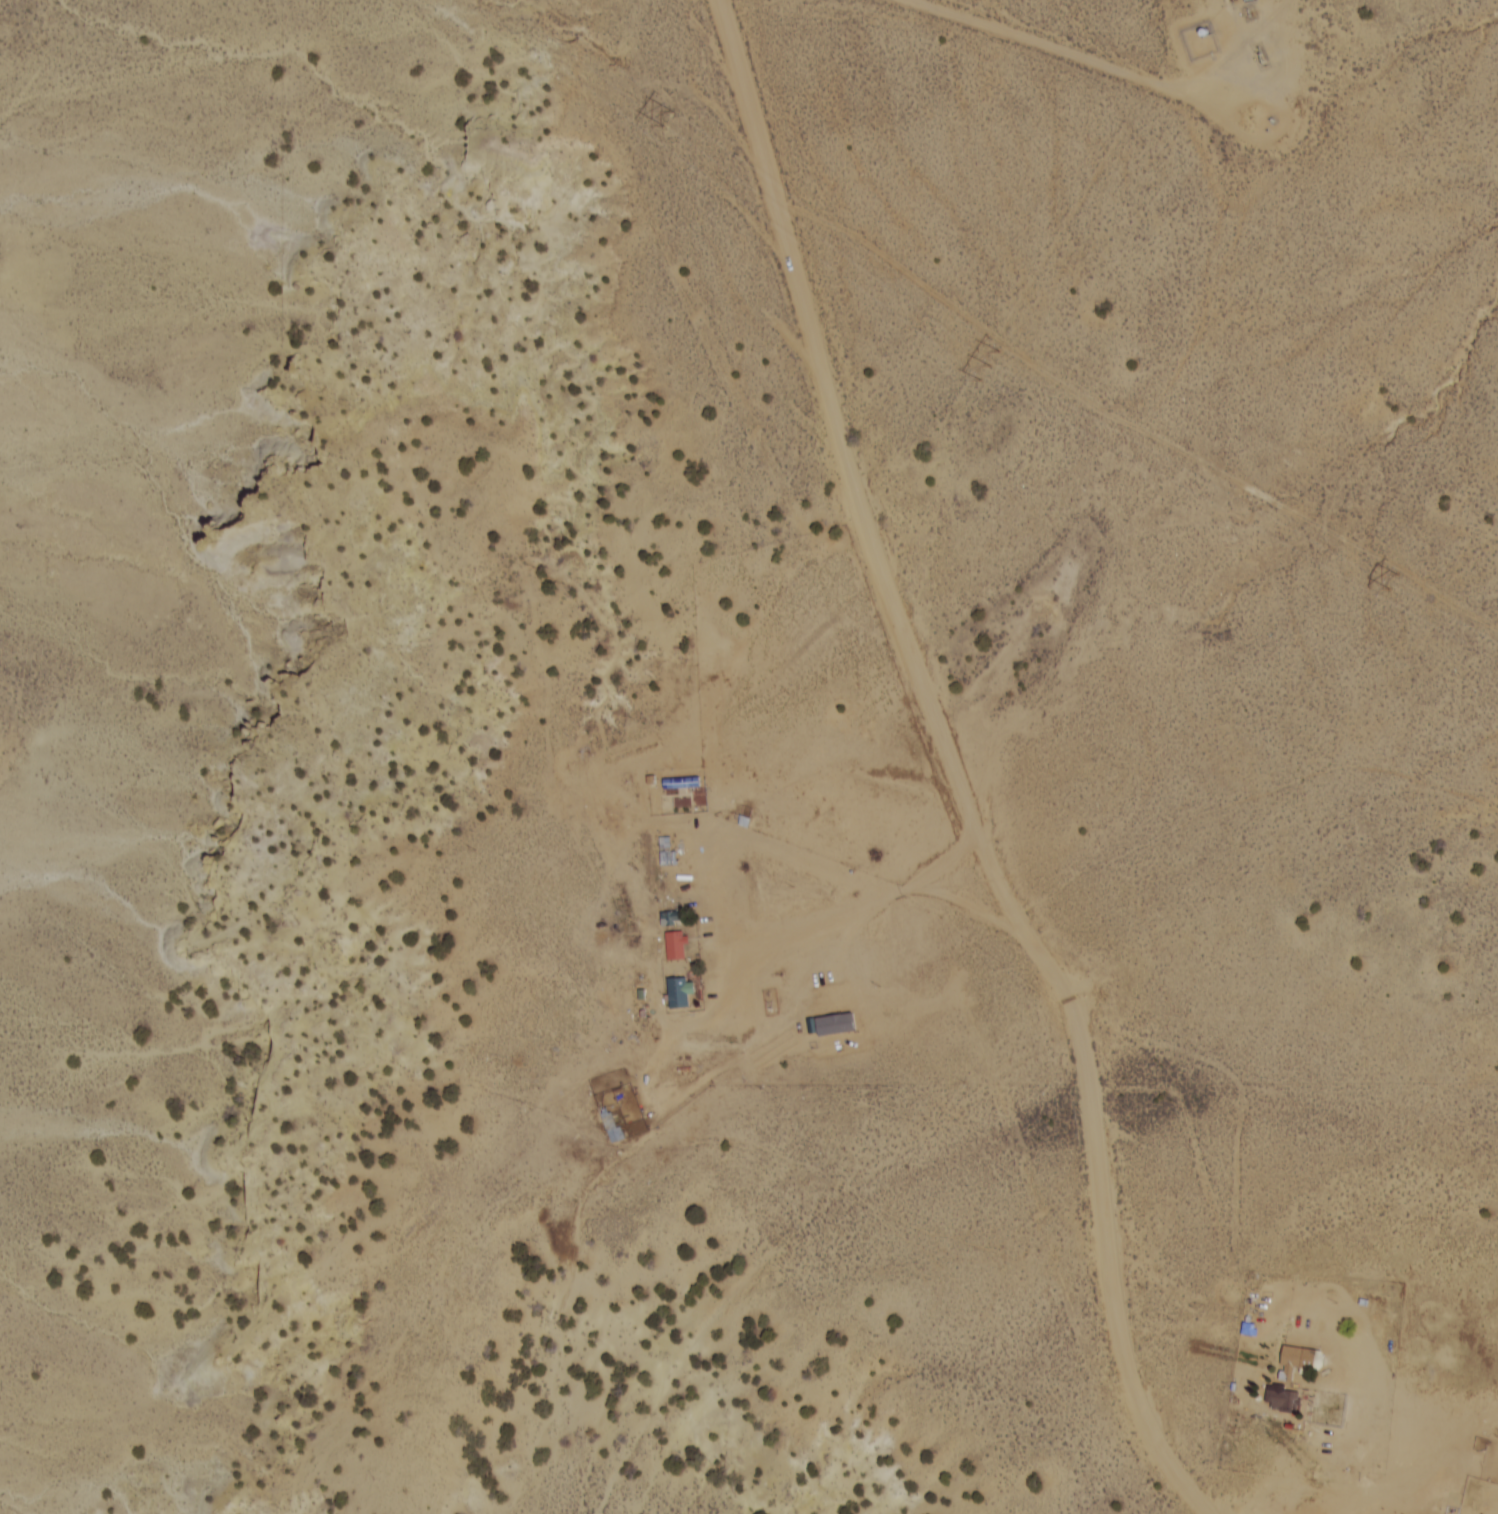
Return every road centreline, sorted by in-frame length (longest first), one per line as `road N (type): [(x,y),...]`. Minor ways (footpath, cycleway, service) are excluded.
road 1 (tertiary): [(721,0),(870,542),(1006,895),(1081,1015),(1095,1074),(1124,1351),(1139,1406),(1211,1513)]

